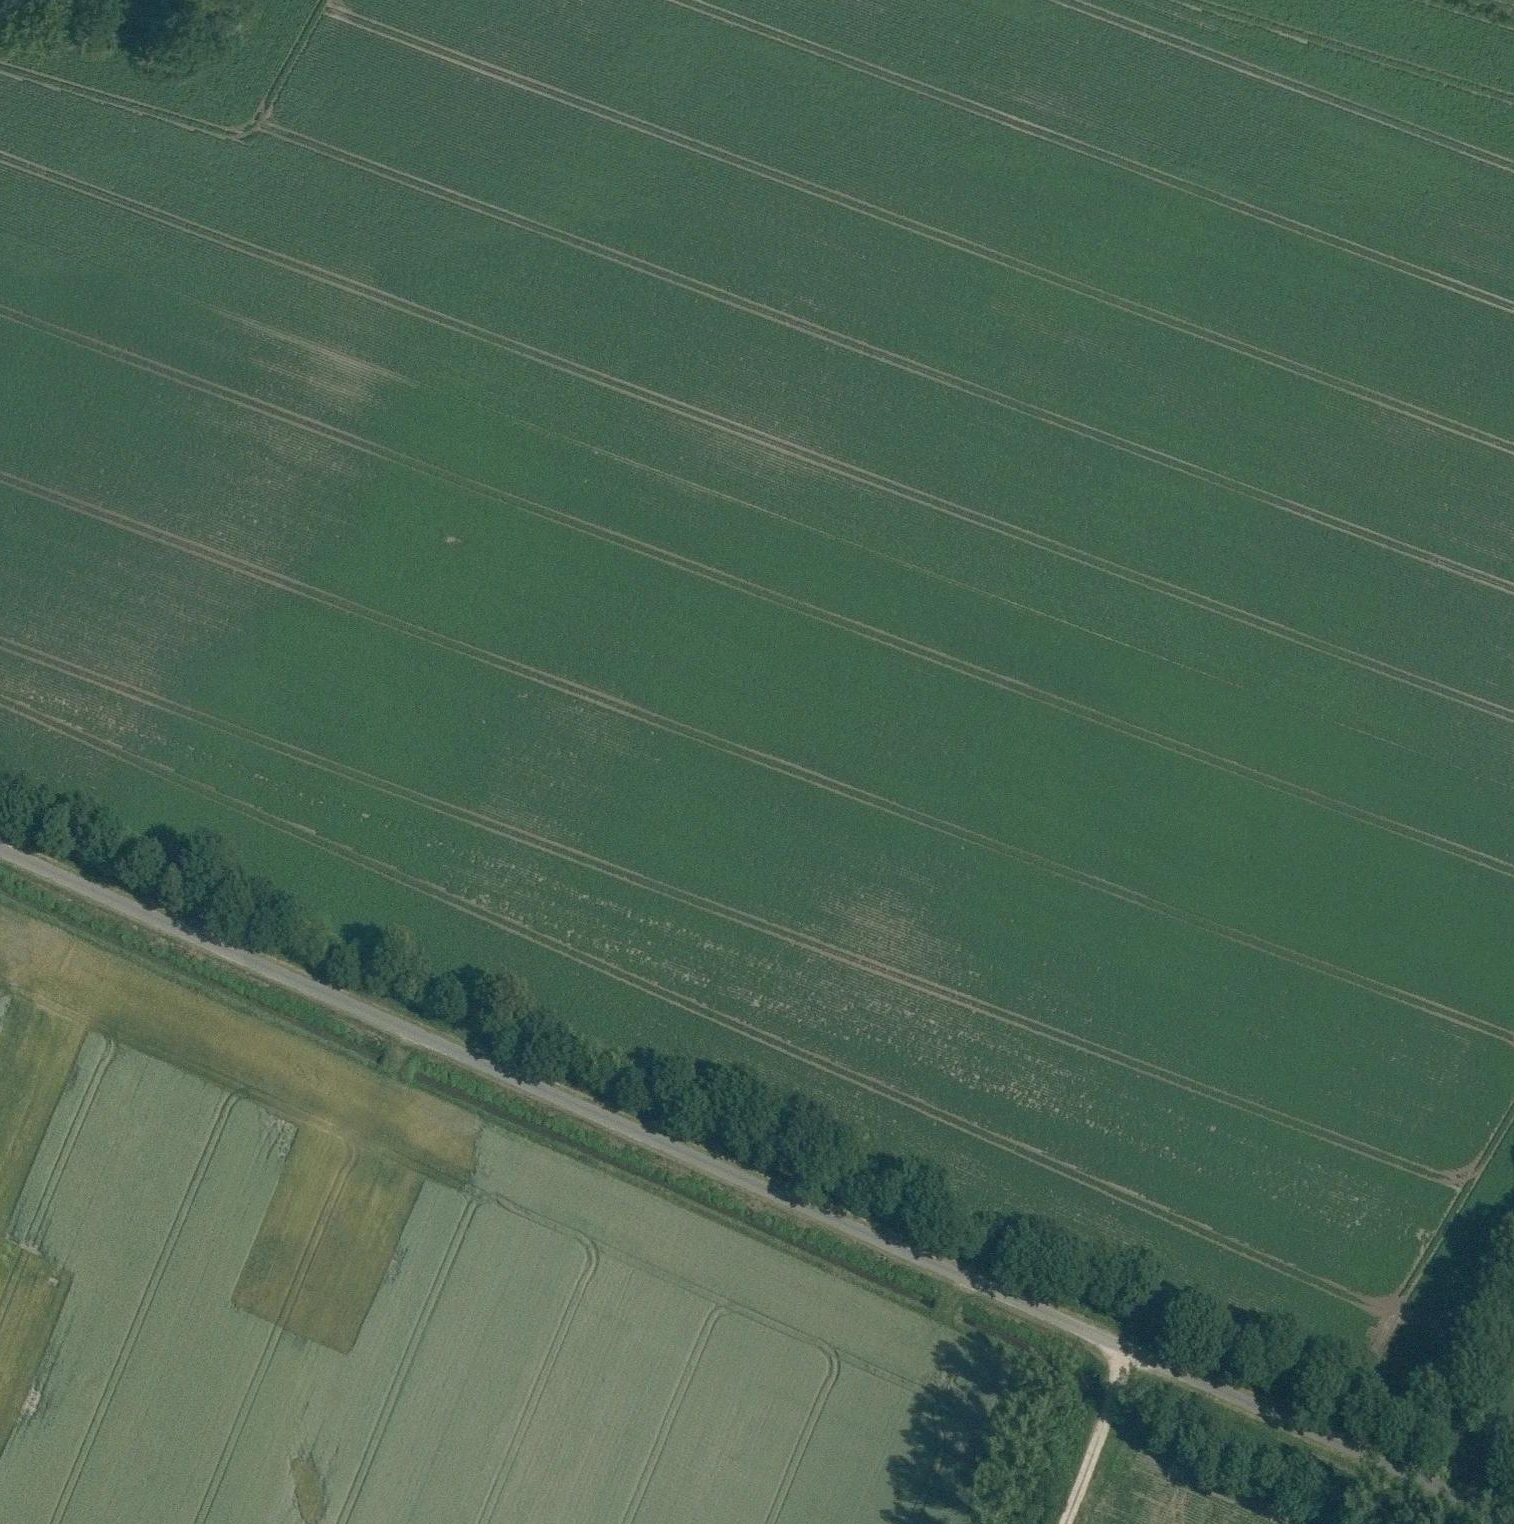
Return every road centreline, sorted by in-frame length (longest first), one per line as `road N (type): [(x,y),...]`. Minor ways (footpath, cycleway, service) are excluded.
road 1 (unclassified): [(1513,1515),(1132,1354),(0,845)]
road 2 (track): [(1063,1523),(1132,1354)]

